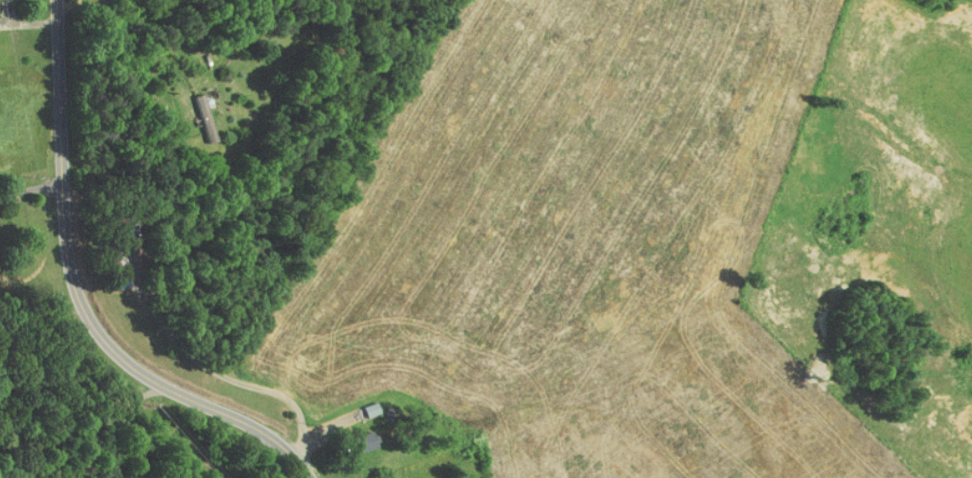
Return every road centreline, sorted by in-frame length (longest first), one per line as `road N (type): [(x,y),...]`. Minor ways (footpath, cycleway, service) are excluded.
road 1 (tertiary): [(299,477),(283,454),(231,414),(144,382),(71,298),(56,0)]

